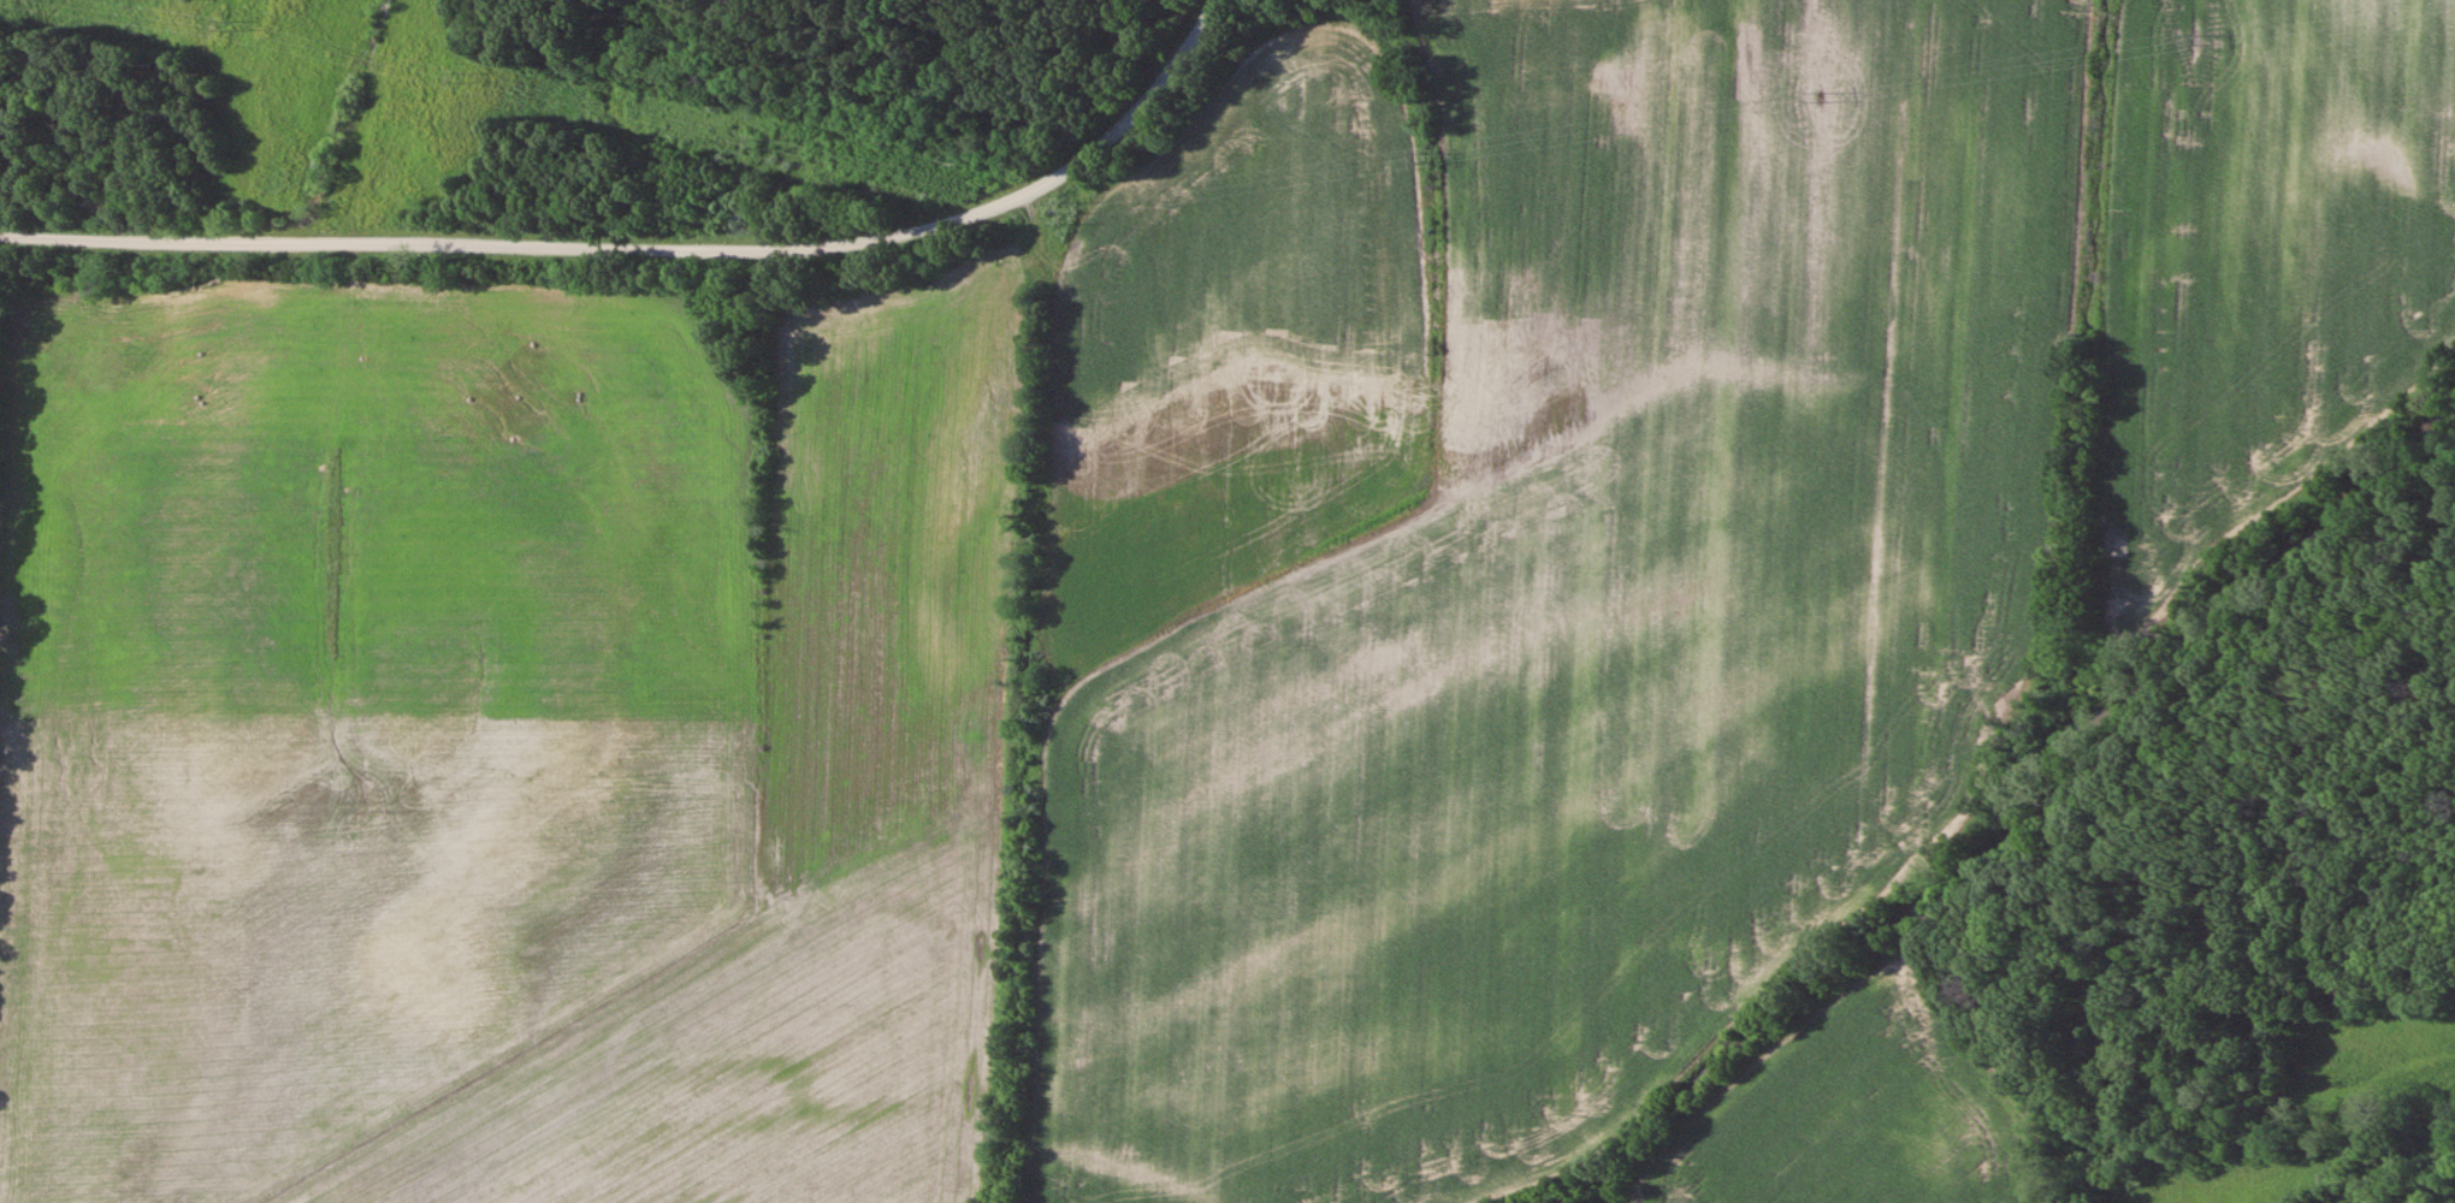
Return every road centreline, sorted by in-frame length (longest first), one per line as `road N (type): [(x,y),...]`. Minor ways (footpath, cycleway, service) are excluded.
road 1 (residential): [(0,235),(711,254),(830,247),(1030,196),(1126,123),(1213,0)]

